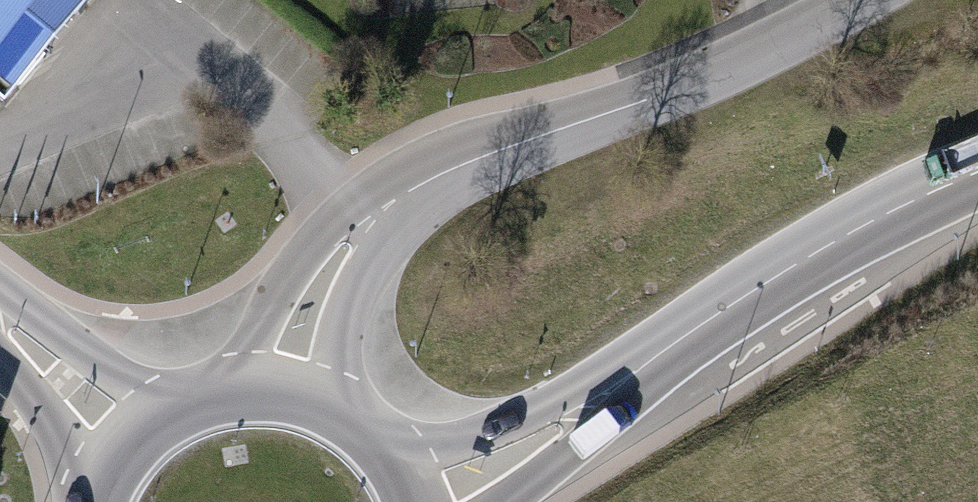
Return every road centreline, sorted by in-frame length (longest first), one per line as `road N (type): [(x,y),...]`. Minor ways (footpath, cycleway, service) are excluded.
road 1 (residential): [(832,0),(707,66),(432,177),(371,219),(307,306),(277,405)]
road 2 (tertiary): [(424,501),(548,438),(692,337),(977,172)]
road 3 (residential): [(142,452),(0,319)]
road 4 (tertiary): [(407,501),(349,433),(277,405)]
road 5 (tertiary): [(277,405),(204,412),(142,452)]

